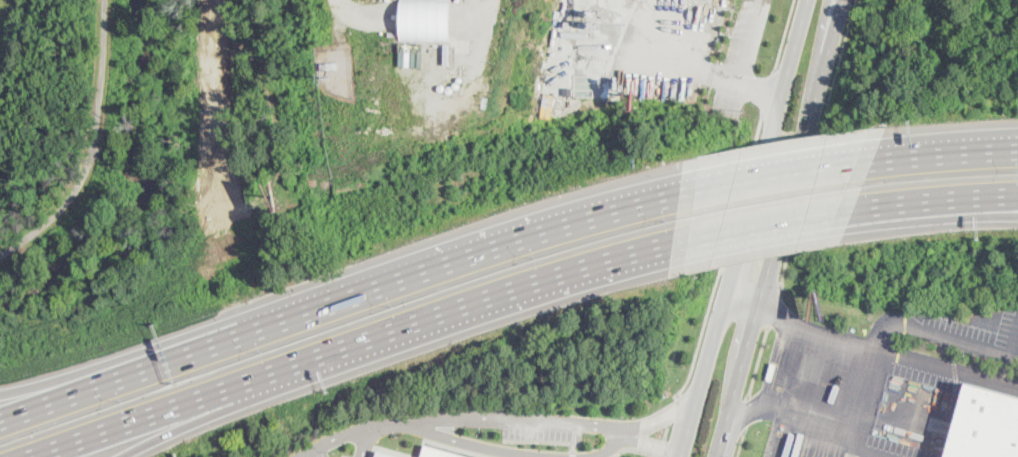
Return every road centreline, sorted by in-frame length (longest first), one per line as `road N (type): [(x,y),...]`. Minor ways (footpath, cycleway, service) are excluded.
road 1 (motorway): [(10,456),(522,278),(674,240)]
road 2 (secondary): [(809,0),(681,456)]
road 3 (secondary): [(718,456),(843,0)]
road 4 (motorway): [(668,193),(489,246),(237,339)]
road 5 (motorway): [(122,456),(336,367),(390,328)]
road 6 (motorway): [(237,339),(0,424)]
road 7 (motorway): [(237,339),(0,386)]
road 8 (motorway): [(878,157),(668,193)]
road 9 (motorway): [(674,240),(869,204)]
road 10 (motorway): [(869,204),(1017,190)]

